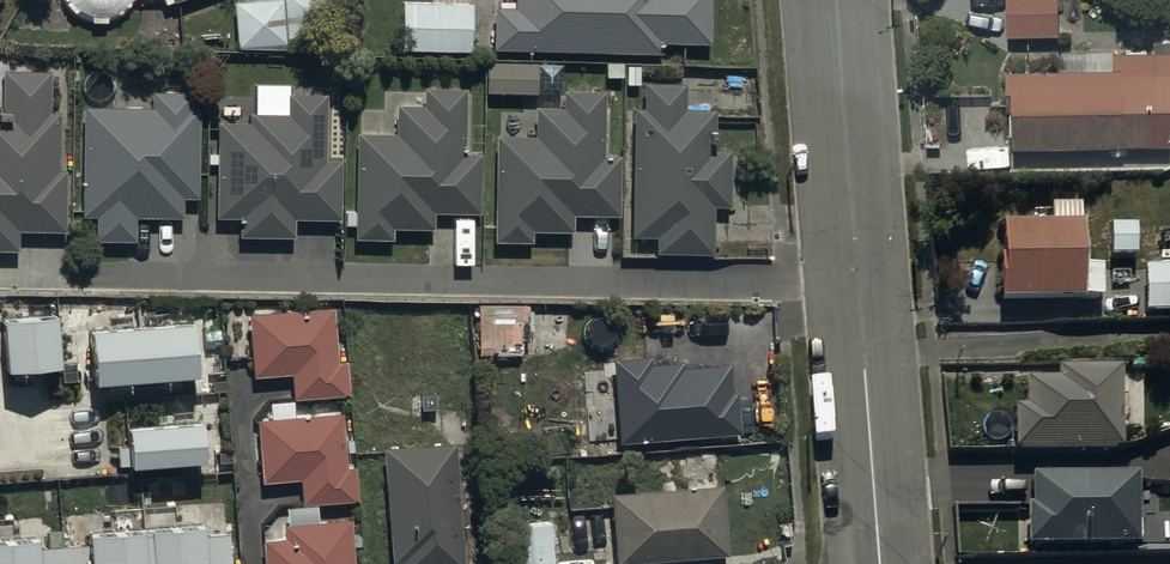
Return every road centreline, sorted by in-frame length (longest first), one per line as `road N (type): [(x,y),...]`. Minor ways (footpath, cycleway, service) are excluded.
road 1 (residential): [(864,281),(0,277)]
road 2 (residential): [(884,563),(864,281)]
road 3 (residential): [(864,281),(841,0)]

